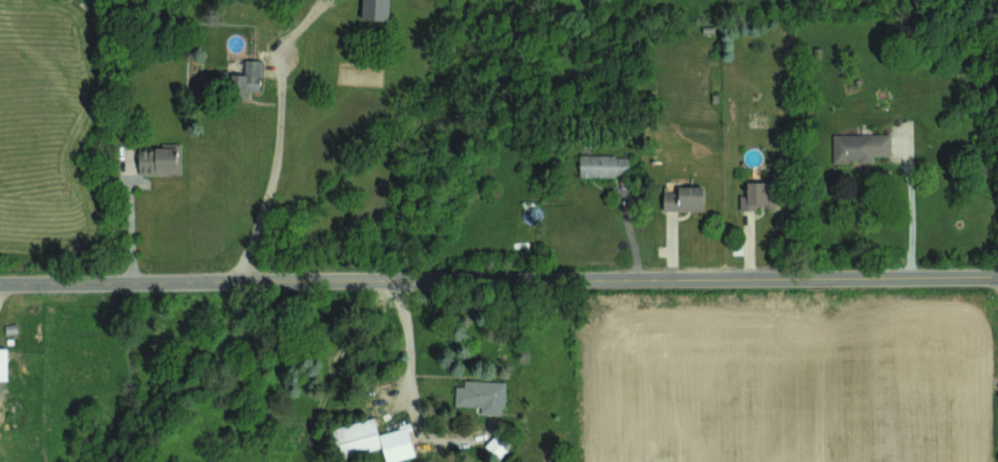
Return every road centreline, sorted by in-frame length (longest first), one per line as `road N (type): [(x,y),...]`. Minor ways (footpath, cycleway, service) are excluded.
road 1 (tertiary): [(0,280),(997,275)]

